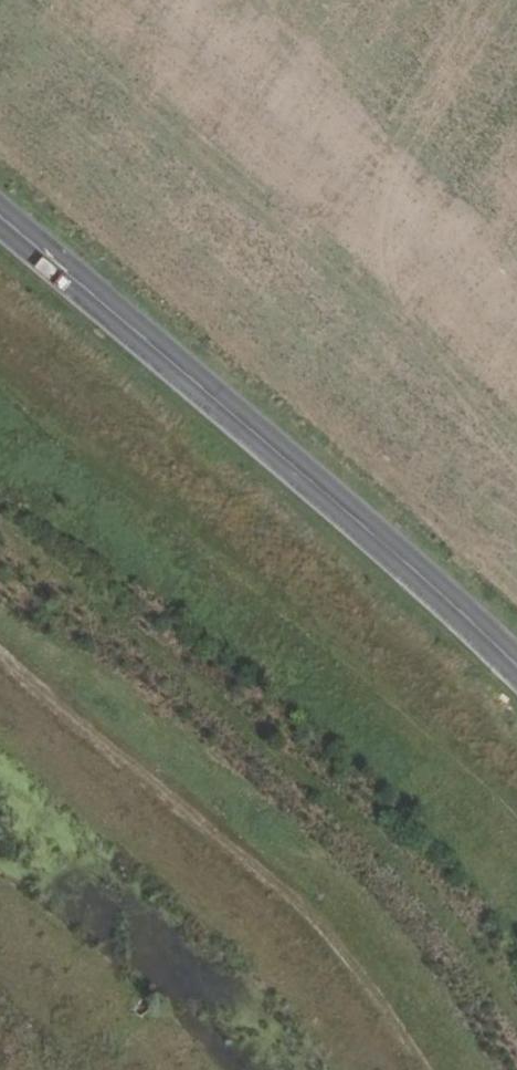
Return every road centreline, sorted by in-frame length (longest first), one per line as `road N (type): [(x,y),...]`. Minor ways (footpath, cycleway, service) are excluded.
road 1 (primary): [(516,667),(0,217)]

